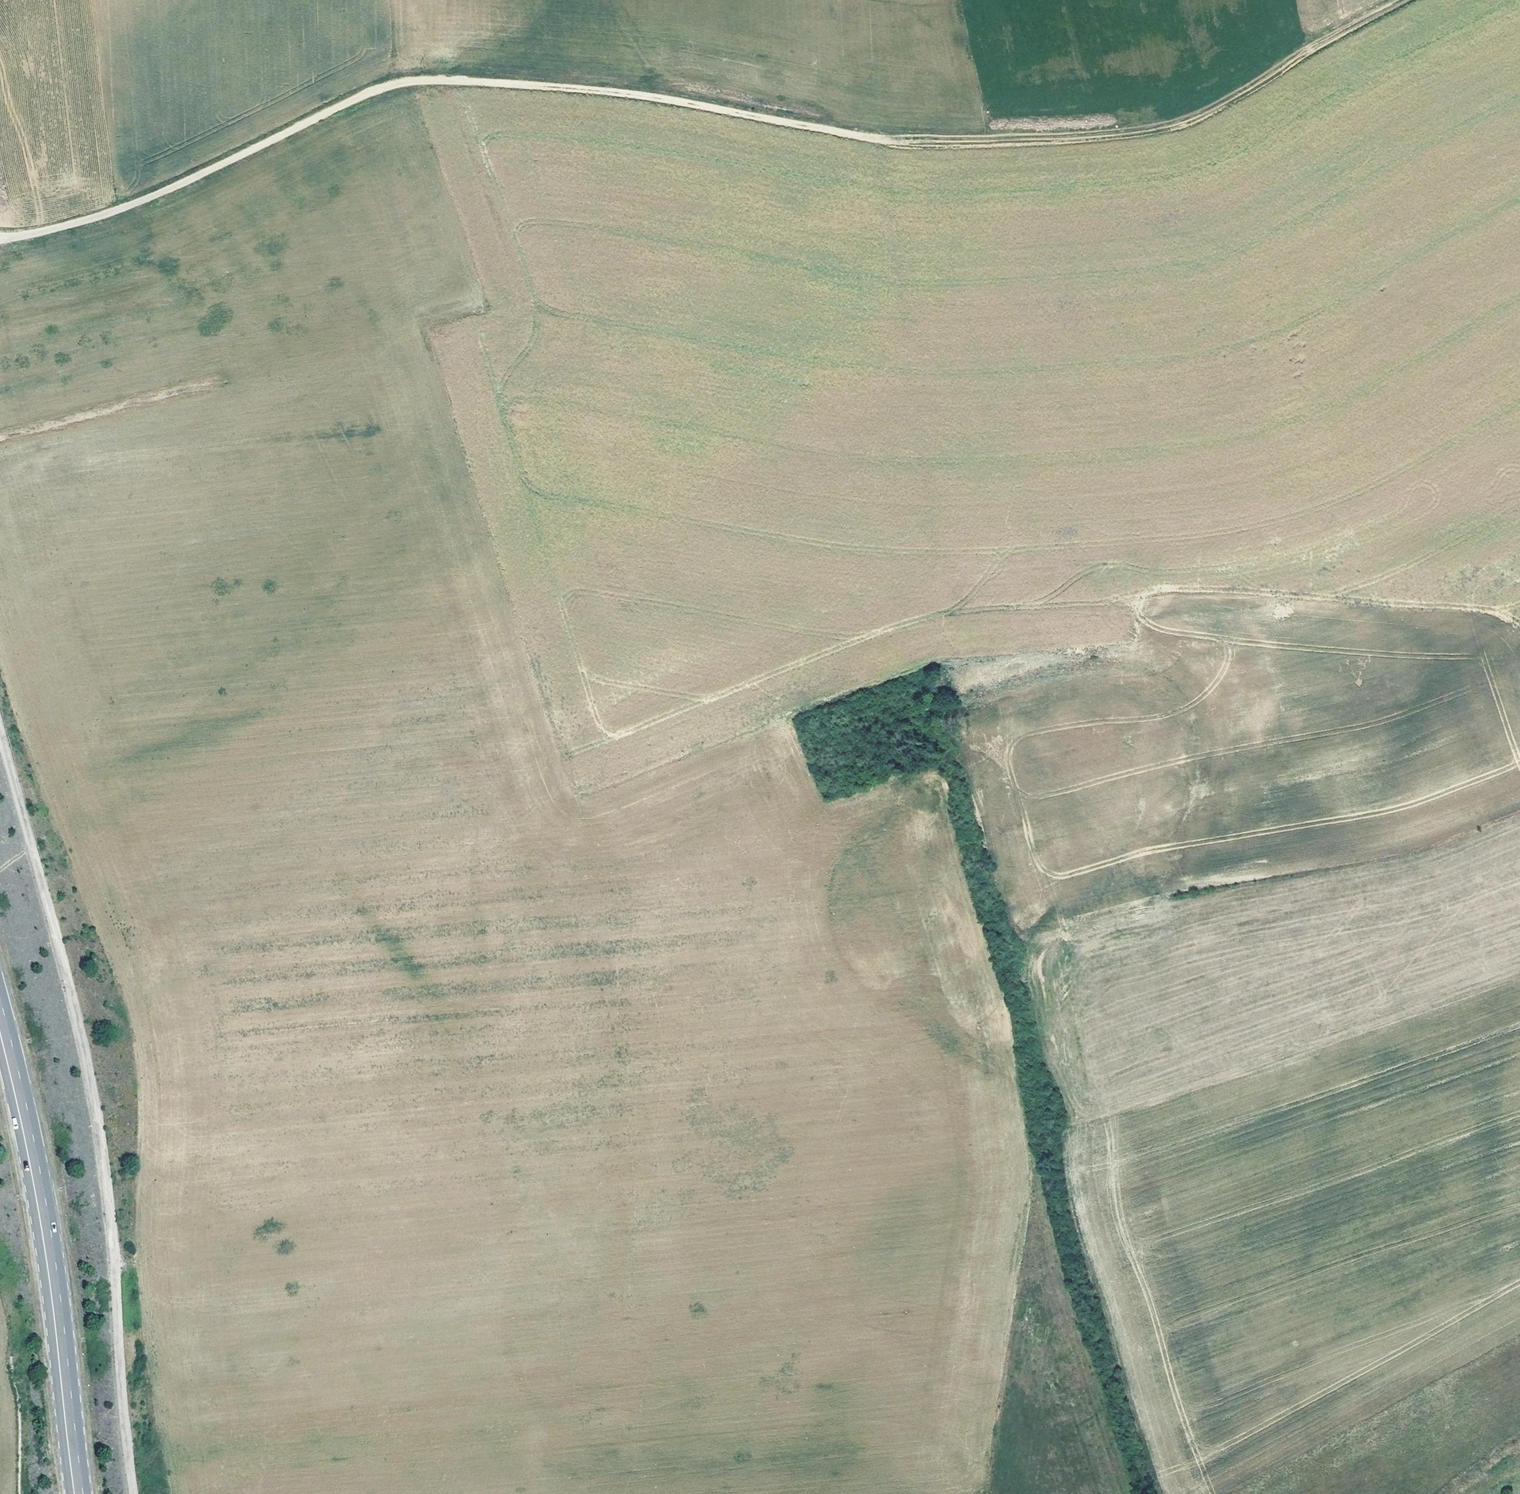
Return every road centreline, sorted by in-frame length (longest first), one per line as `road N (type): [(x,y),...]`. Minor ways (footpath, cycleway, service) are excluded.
road 1 (track): [(0,238),(106,214),(371,92),(426,80),(637,95),(883,140),(1123,136),(1198,118),(1405,0)]
road 2 (primary): [(75,1493),(44,1239),(0,1033)]

